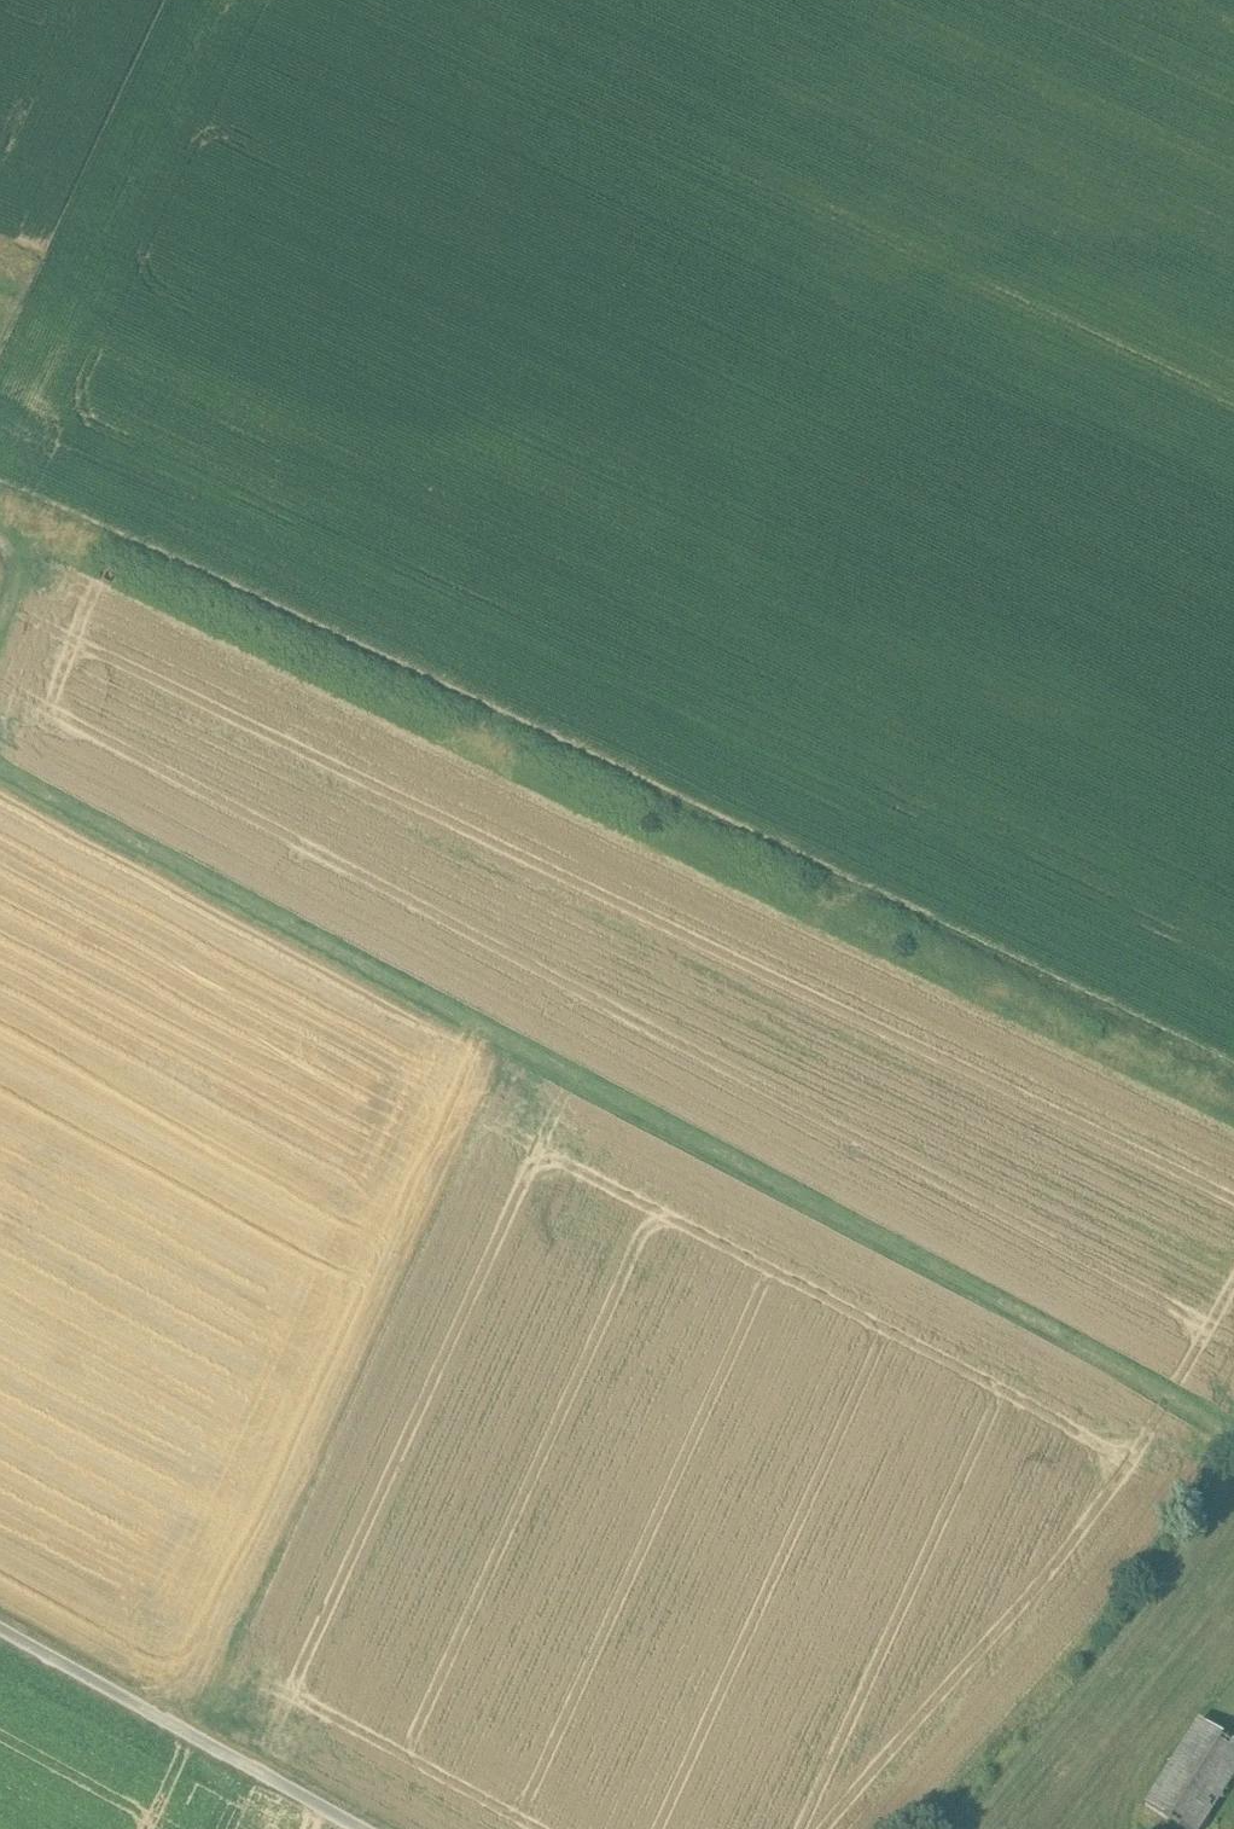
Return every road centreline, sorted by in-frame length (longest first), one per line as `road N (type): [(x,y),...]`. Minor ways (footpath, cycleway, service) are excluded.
road 1 (track): [(370,1828),(0,1625)]

